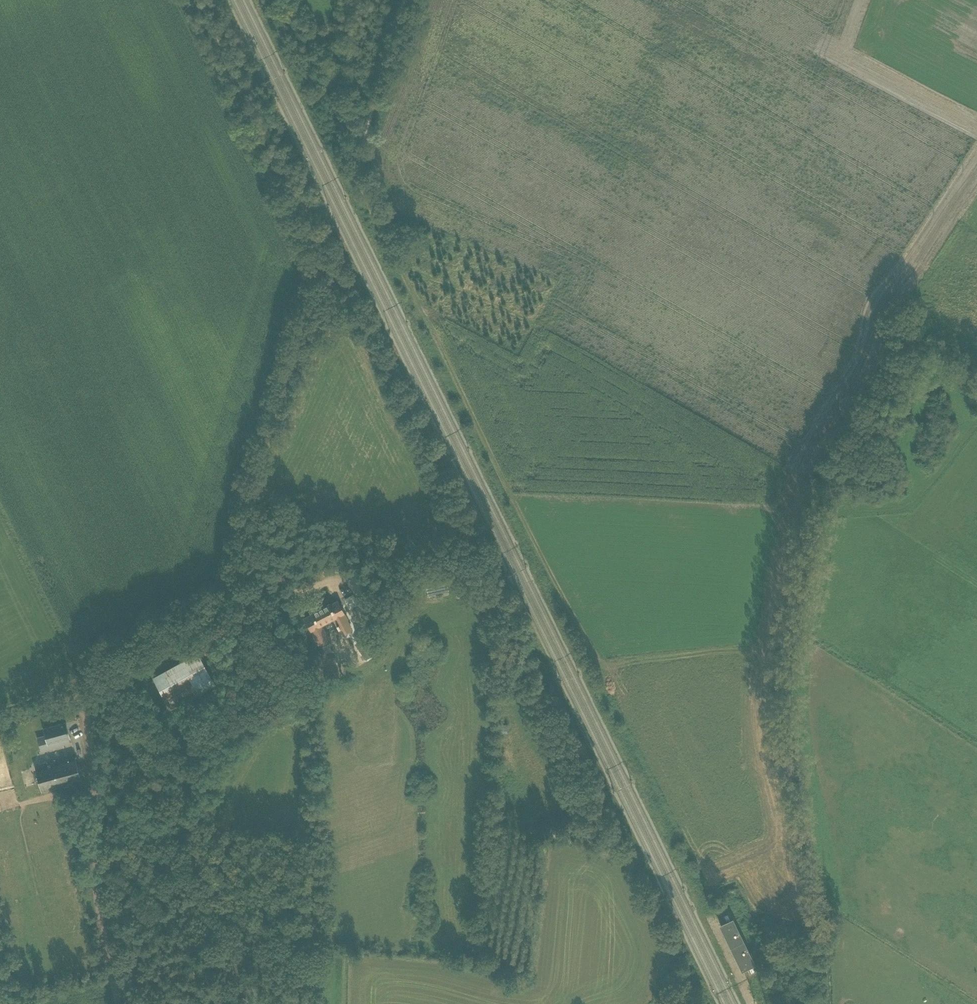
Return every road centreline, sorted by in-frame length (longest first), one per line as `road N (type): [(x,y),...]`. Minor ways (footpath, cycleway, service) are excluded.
road 1 (track): [(0,724),(122,682),(206,632),(313,263),(186,0)]
road 2 (unclassified): [(84,692),(104,916),(121,1003)]

